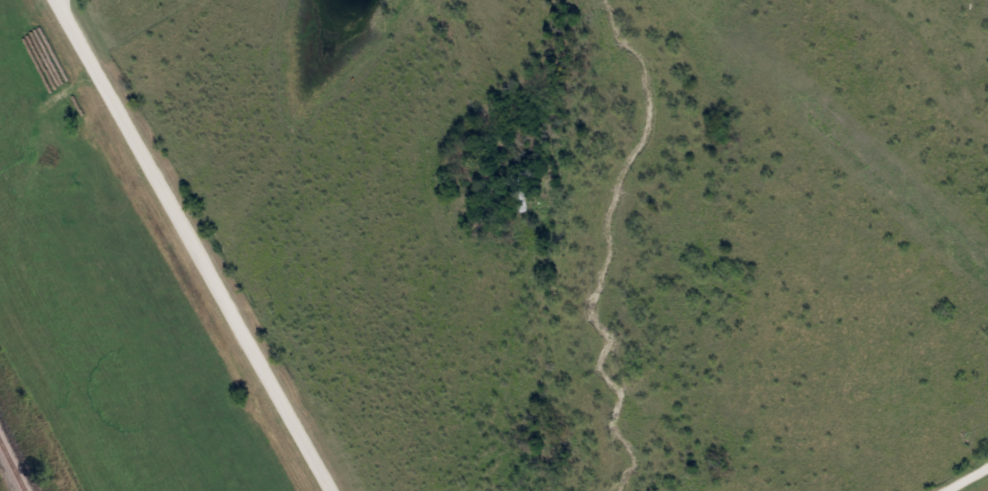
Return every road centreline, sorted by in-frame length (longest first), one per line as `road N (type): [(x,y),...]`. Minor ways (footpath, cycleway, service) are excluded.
road 1 (tertiary): [(332,490),(54,0)]

